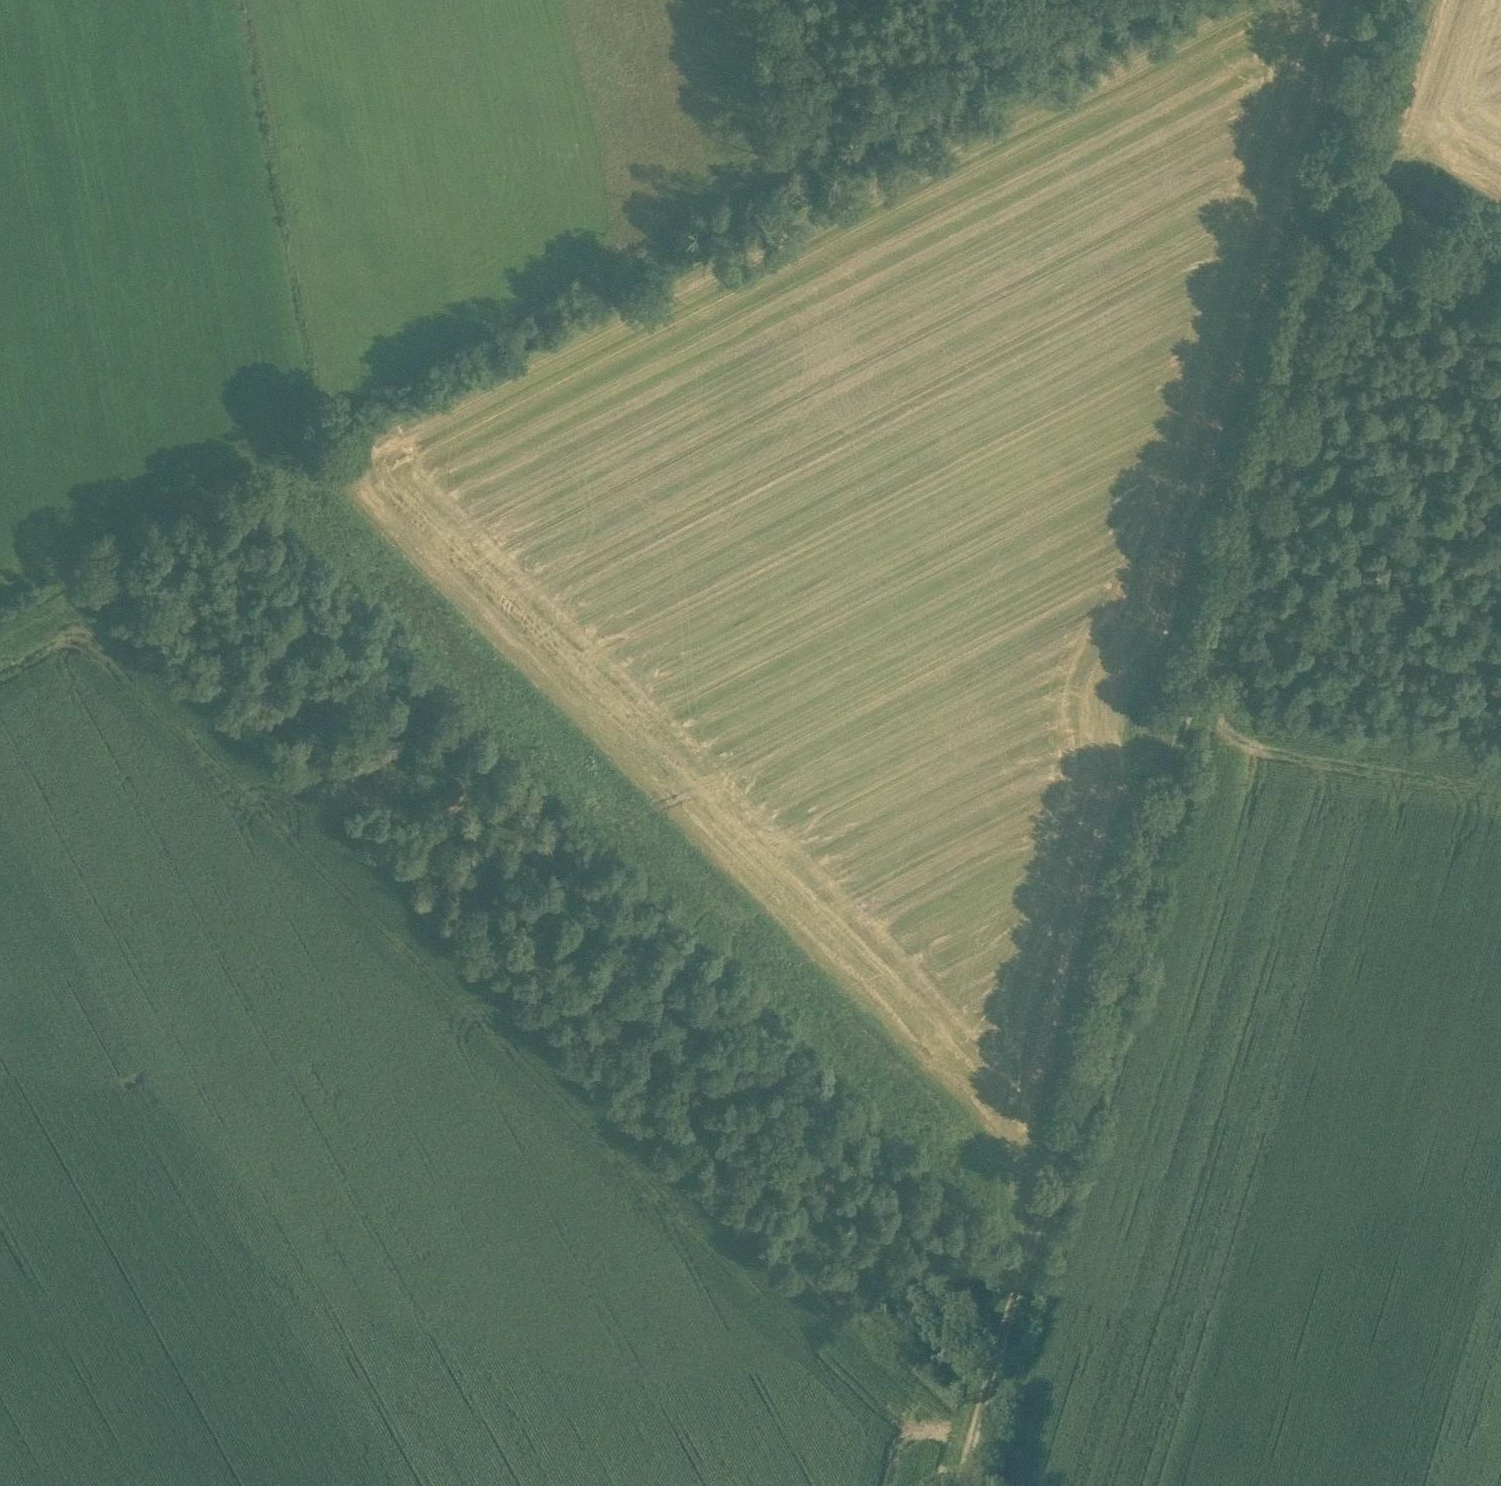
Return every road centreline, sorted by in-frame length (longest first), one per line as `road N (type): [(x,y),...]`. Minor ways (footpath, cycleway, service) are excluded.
road 1 (track): [(1500,252),(1345,157),(952,1485)]
road 2 (track): [(1398,0),(1351,161)]

